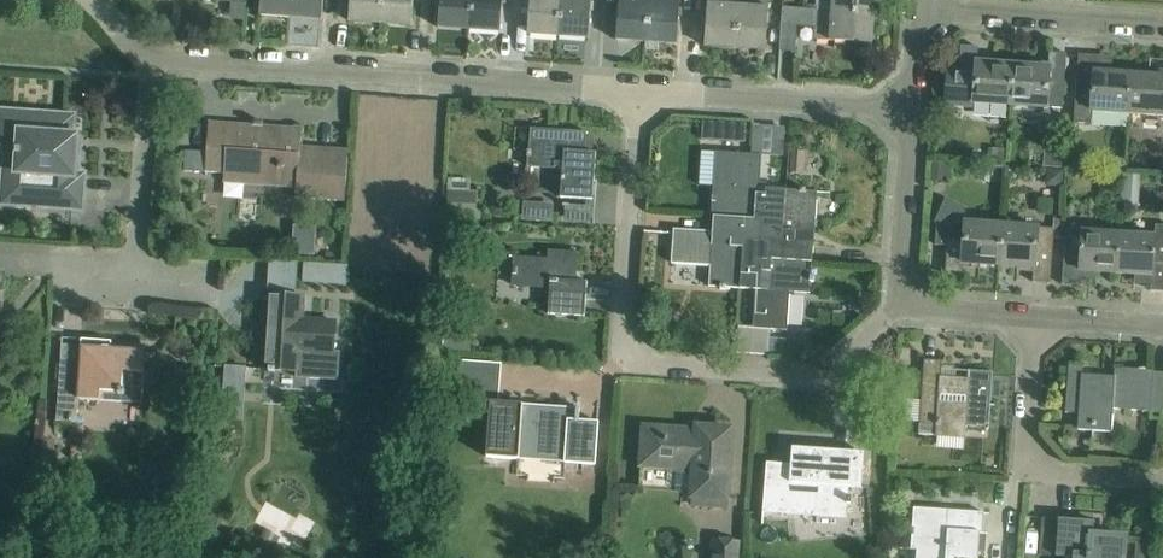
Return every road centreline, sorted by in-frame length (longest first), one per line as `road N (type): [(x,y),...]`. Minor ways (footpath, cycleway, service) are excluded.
road 1 (residential): [(908,298),(824,372),(651,365),(624,335),(638,91)]
road 2 (residential): [(638,91),(151,57)]
road 3 (residential): [(1162,481),(1050,474),(1027,449),(1035,316)]
road 4 (residential): [(913,110),(638,91)]
road 5 (residential): [(1162,26),(920,9)]
road 6 (residential): [(137,278),(151,57)]
road 7 (residential): [(908,298),(913,110)]
road 8 (residential): [(1035,316),(926,308),(908,298)]
road 9 (residential): [(1162,325),(1035,316)]

